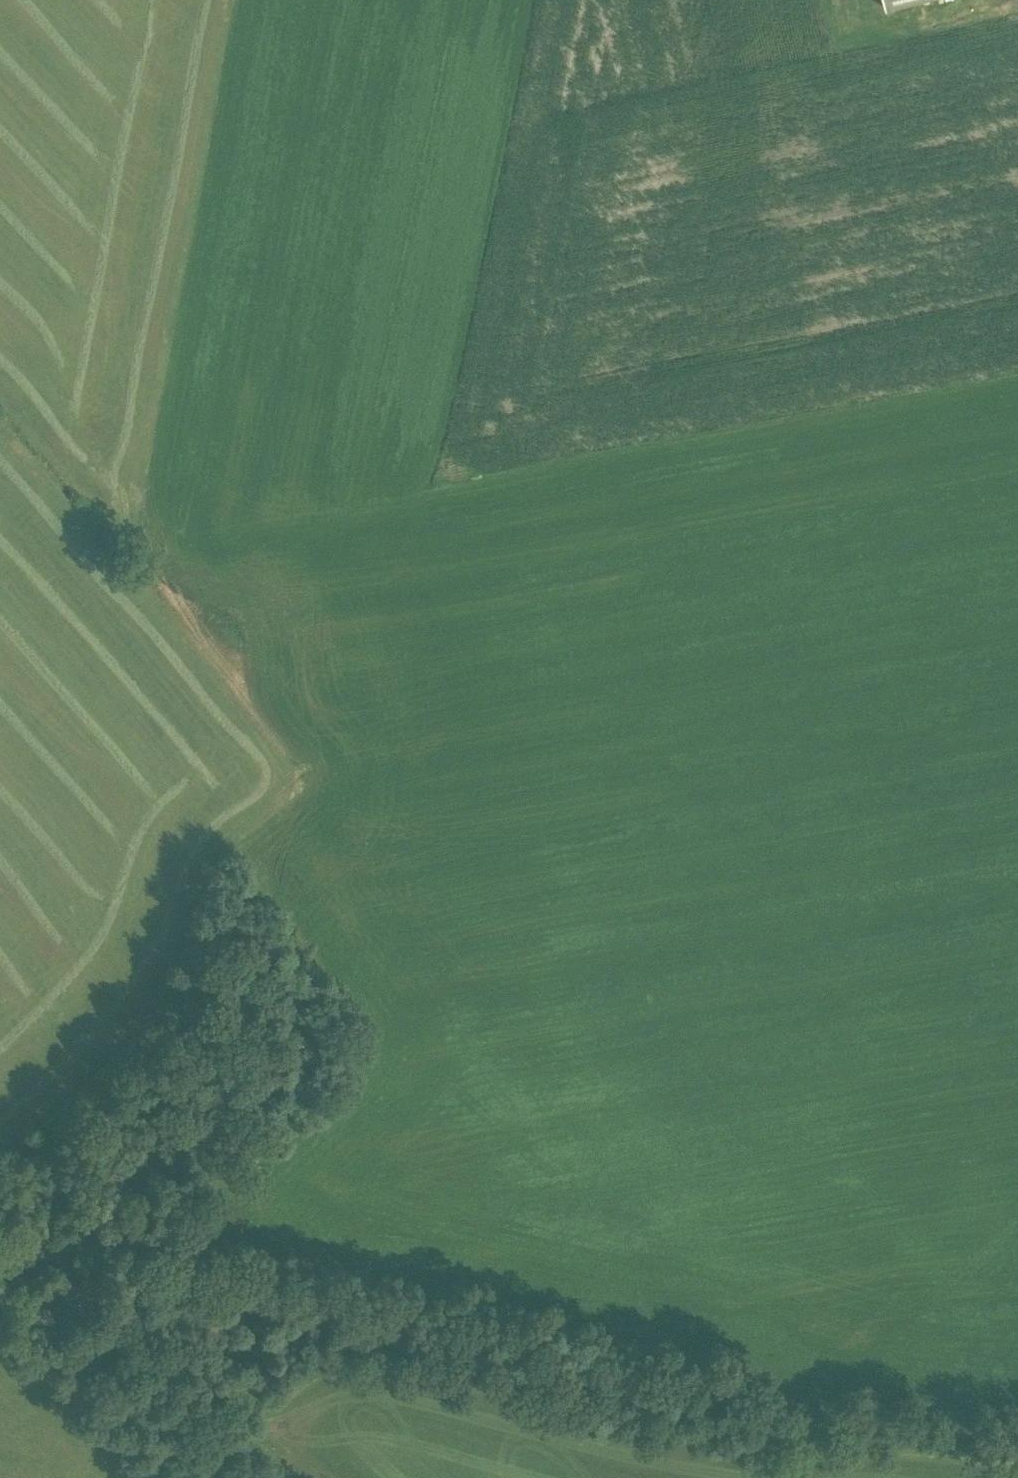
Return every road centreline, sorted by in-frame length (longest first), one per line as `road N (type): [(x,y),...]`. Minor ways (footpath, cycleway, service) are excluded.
road 1 (unclassified): [(222,1477),(104,1358),(0,1297)]

